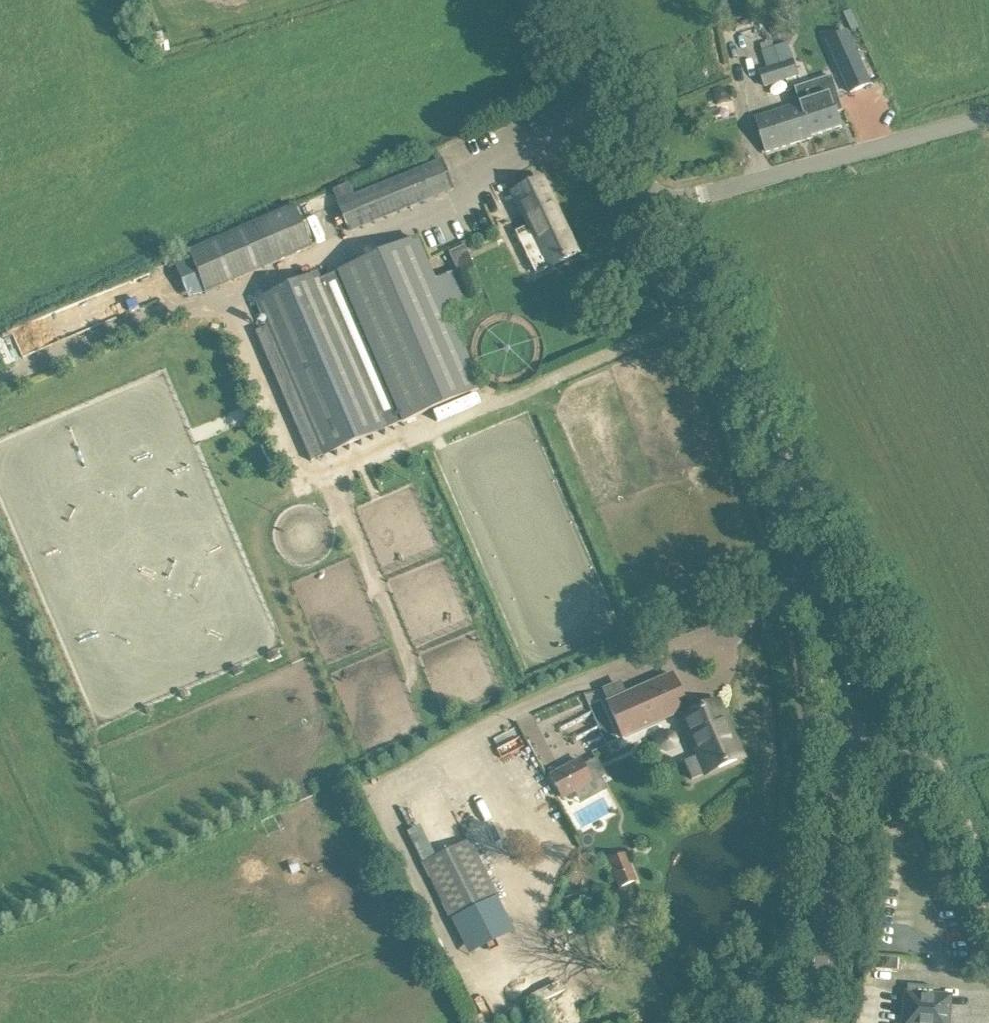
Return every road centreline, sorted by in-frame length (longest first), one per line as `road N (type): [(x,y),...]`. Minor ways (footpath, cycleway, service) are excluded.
road 1 (tertiary): [(840,736),(814,553),(724,340),(655,204)]
road 2 (unclassified): [(655,204),(988,116)]
road 3 (tertiary): [(810,1022),(828,937),(840,736)]
road 4 (unclassified): [(988,897),(927,762),(894,744),(840,736)]
road 5 (tertiary): [(655,204),(553,0)]

